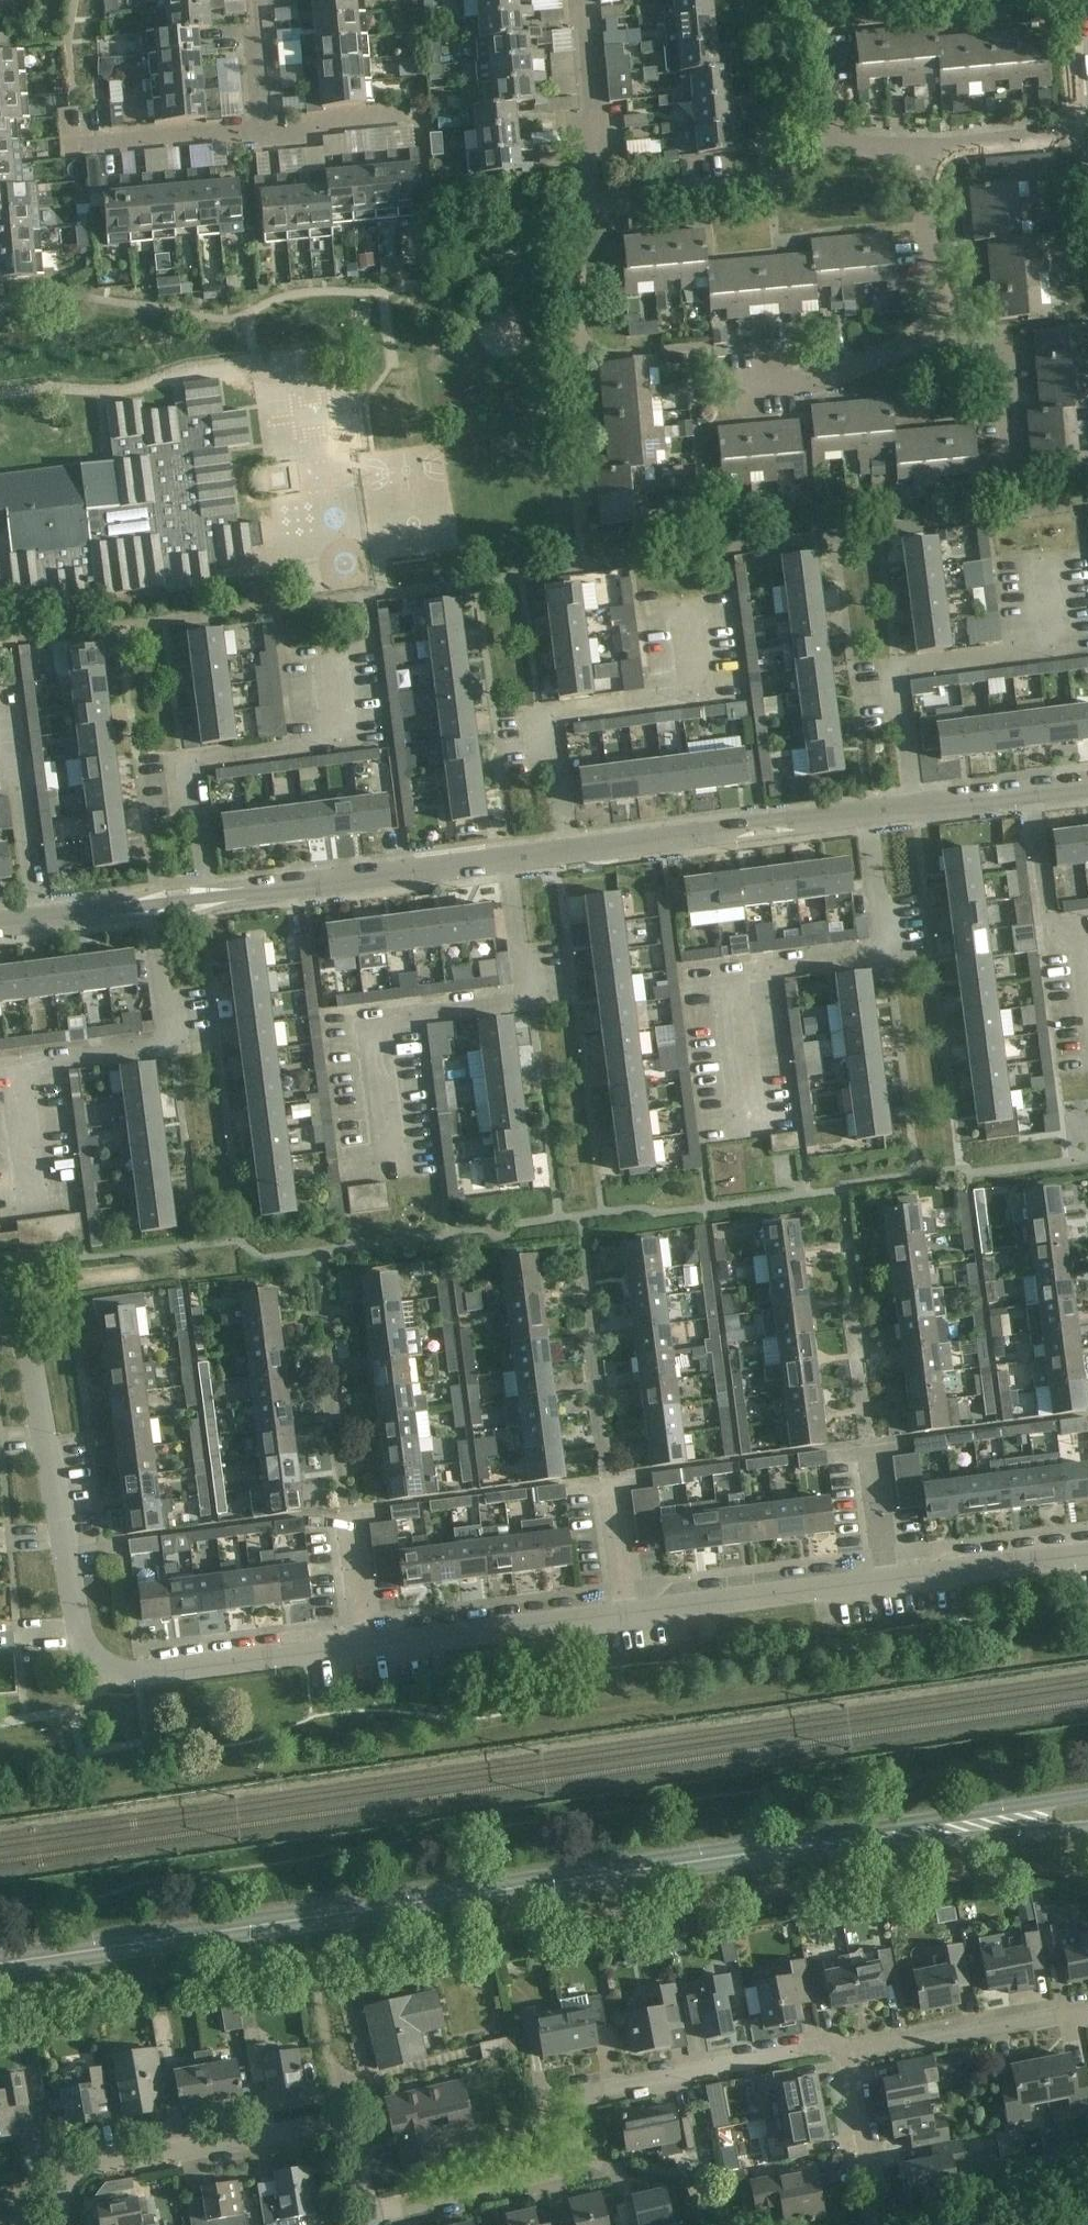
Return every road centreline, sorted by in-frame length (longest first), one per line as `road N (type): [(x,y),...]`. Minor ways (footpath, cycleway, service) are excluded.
road 1 (residential): [(1087,1549),(147,1675),(111,1672),(87,1653),(74,1619),(32,1353),(18,1328),(0,1316)]
road 2 (tertiary): [(0,1966),(875,1836)]
road 3 (residential): [(369,2211),(567,2162),(579,2151),(576,2109),(596,2091),(817,2047),(849,2054)]
road 4 (residential): [(31,1212),(13,1069),(167,1048),(144,903)]
road 5 (residential): [(745,1120),(726,972),(882,953),(867,817)]
road 6 (residential): [(381,1154),(365,1024),(528,1001),(510,859)]
road 7 (residential): [(56,2224),(86,2166),(315,2122),(341,2127),(351,2141),(369,2211)]
road 8 (residential): [(587,191),(571,407),(580,534)]
road 9 (residential): [(206,896),(510,859)]
road 10 (residential): [(563,853),(867,817)]
road 11 (residential): [(824,139),(761,189),(621,202),(587,191)]
road 12 (residential): [(1087,2014),(1075,2010),(849,2054)]
road 13 (residential): [(725,389),(837,375),(943,323)]
road 14 (tertiary): [(1087,1796),(875,1836)]
road 15 (tertiary): [(875,1836),(1087,1829)]
road 16 (residential): [(65,148),(264,130)]
road 17 (residential): [(587,191),(579,0)]
road 18 (residential): [(1087,952),(1048,939),(1030,797)]
road 19 (residential): [(1010,476),(1003,375),(985,347),(943,323)]
road 20 (residential): [(878,2224),(849,2054)]
road 21 (residential): [(943,323),(930,152)]
road 22 (residential): [(1087,134),(930,152)]
road 23 (residential): [(0,922),(144,903)]
road 24 (residential): [(264,130),(408,115)]
road 25 (residential): [(916,811),(898,670)]
road 26 (residential): [(563,853),(546,713)]
road 27 (residential): [(824,139),(810,0)]
road 28 (residential): [(206,896),(191,760)]
road 29 (residential): [(254,0),(264,130)]

